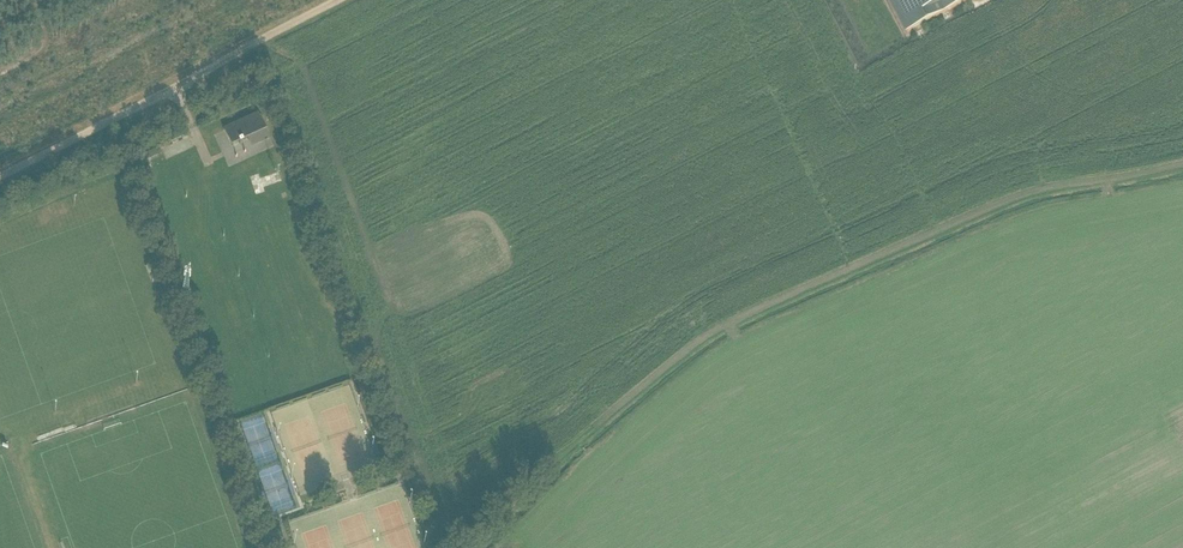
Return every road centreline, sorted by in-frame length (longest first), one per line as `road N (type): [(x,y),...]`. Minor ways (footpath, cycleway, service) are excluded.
road 1 (track): [(0,177),(339,0)]

